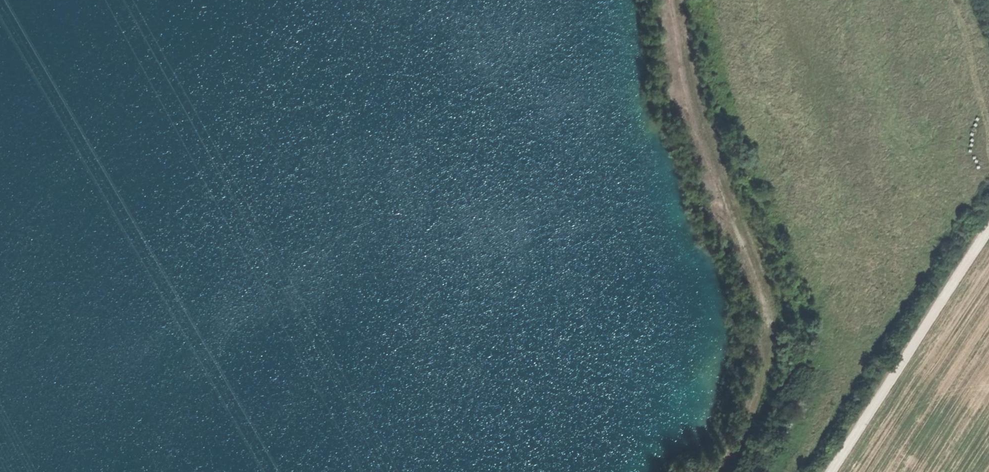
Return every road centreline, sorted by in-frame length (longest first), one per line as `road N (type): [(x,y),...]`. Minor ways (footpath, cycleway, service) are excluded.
road 1 (track): [(829,471),(988,229)]

